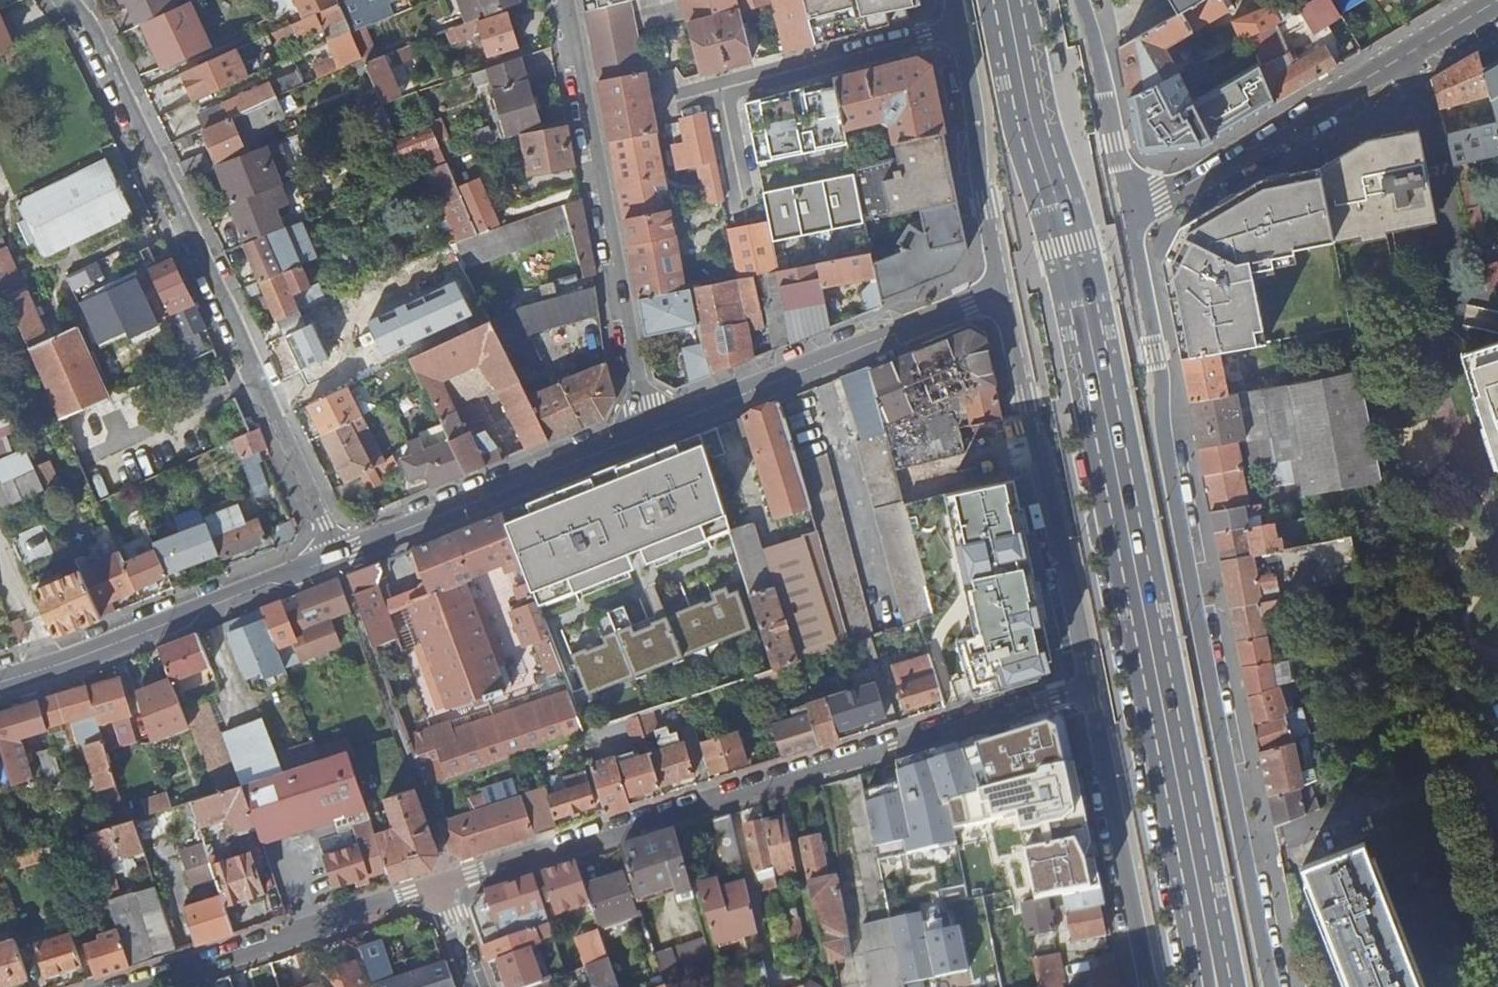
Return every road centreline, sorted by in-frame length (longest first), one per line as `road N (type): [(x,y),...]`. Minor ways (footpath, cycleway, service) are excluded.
road 1 (primary): [(993,0),(1014,108),(1057,247),(1202,986)]
road 2 (primary): [(1232,986),(1098,307),(1021,0)]
road 3 (secondary): [(1273,986),(1165,443),(1131,205)]
road 4 (residential): [(1089,687),(439,889)]
road 5 (residential): [(68,0),(233,324),(336,557)]
road 6 (residential): [(651,424),(564,0)]
road 7 (secondary): [(1131,205),(1161,199),(1497,5)]
road 8 (residential): [(1003,294),(1089,687)]
road 9 (residential): [(1003,294),(651,424)]
road 10 (residential): [(336,557),(0,682)]
road 11 (residential): [(651,424),(336,557)]
road 12 (residential): [(439,889),(135,986)]
road 13 (residential): [(1089,687),(1149,986)]
road 14 (residential): [(958,28),(1003,294)]
road 15 (residential): [(958,28),(722,96)]
road 16 (secondary): [(1131,205),(1083,0)]

